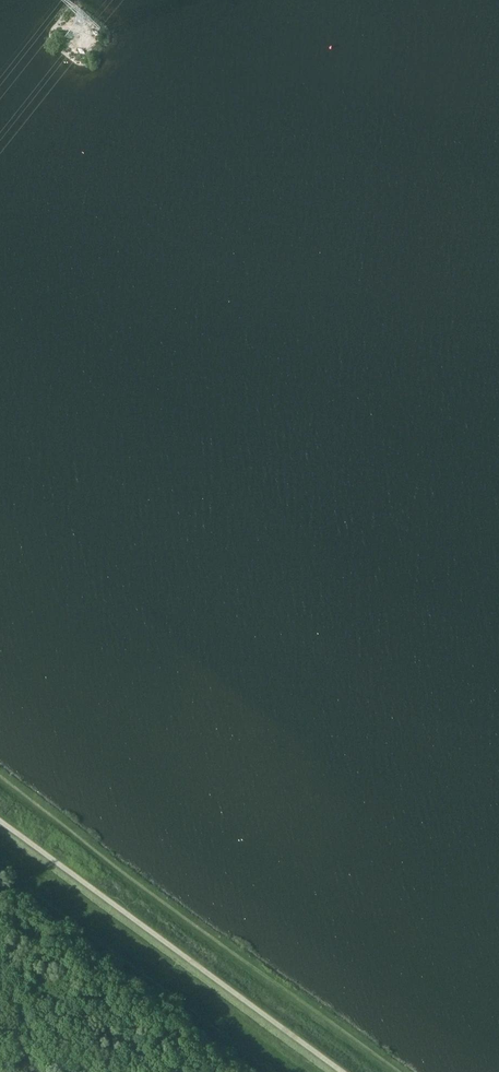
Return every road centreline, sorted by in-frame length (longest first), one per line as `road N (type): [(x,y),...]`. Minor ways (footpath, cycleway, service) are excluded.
road 1 (track): [(0,776),(127,885),(394,1071)]

